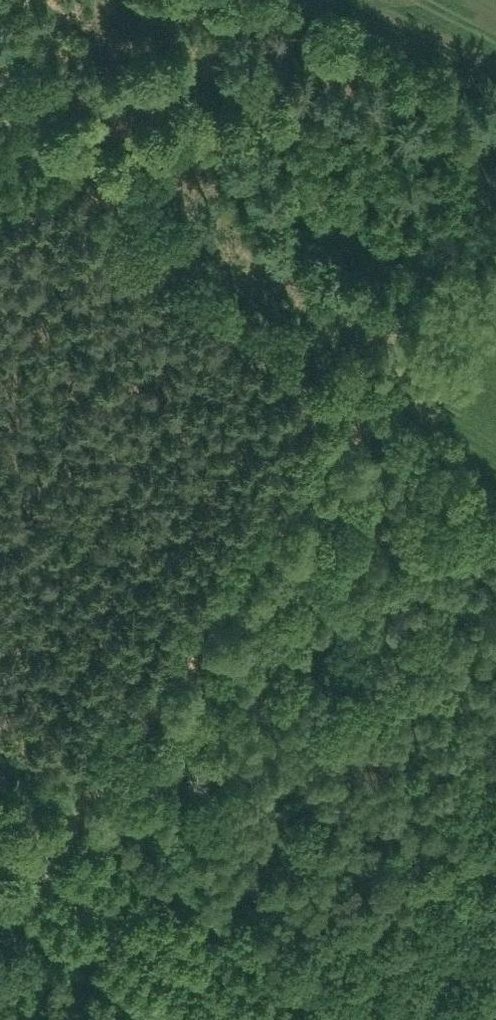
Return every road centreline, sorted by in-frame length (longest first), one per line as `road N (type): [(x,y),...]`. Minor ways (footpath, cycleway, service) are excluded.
road 1 (track): [(44,862),(279,558),(495,241)]
road 2 (track): [(0,54),(44,131),(155,230),(386,401)]
road 3 (track): [(240,1019),(44,862)]

